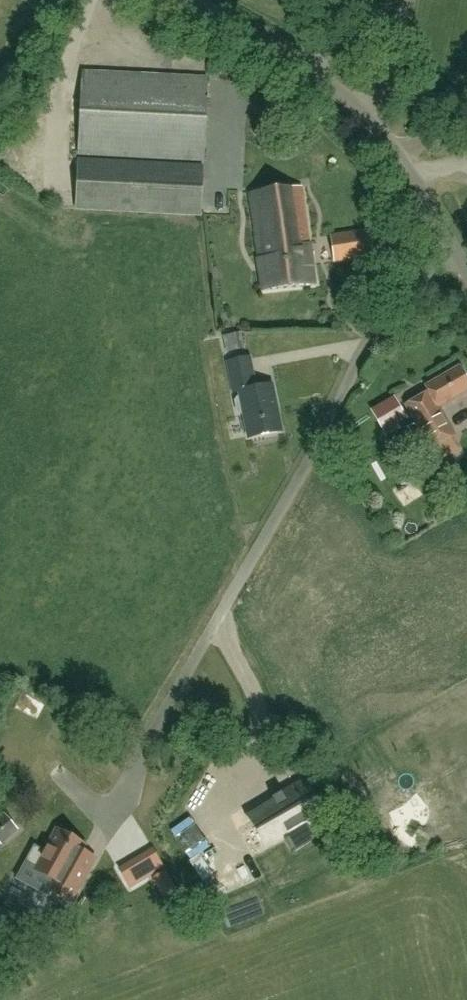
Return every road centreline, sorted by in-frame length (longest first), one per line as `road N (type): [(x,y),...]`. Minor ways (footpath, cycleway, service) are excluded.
road 1 (unclassified): [(165,719),(360,338),(445,221)]
road 2 (unclassified): [(445,221),(397,133),(370,102),(191,0)]

